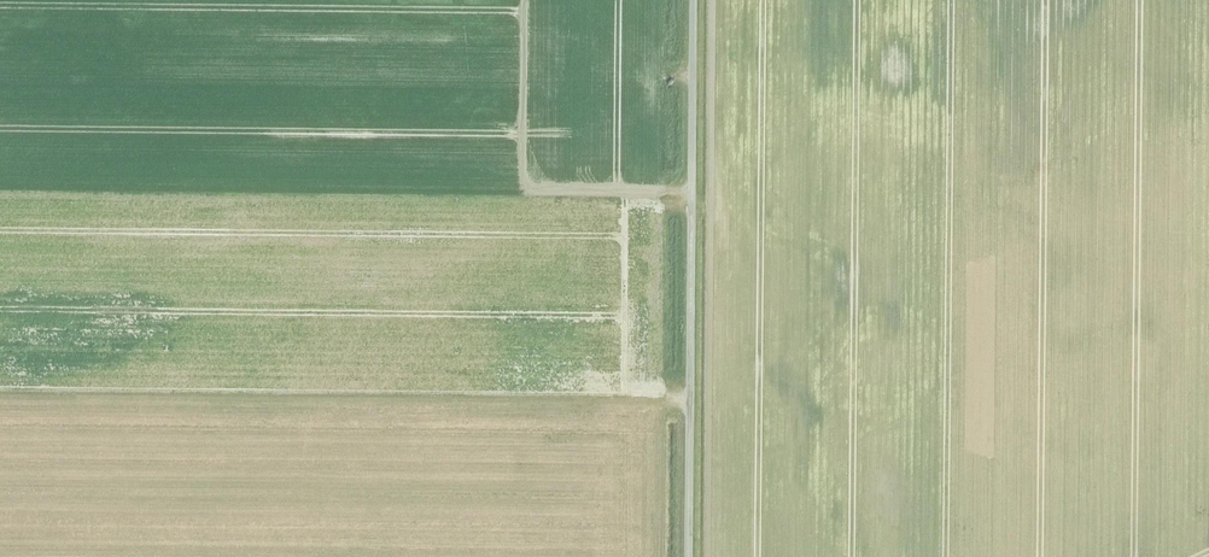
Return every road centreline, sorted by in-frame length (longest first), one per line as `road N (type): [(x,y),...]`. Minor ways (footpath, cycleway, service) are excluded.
road 1 (unclassified): [(687,556),(693,0)]

